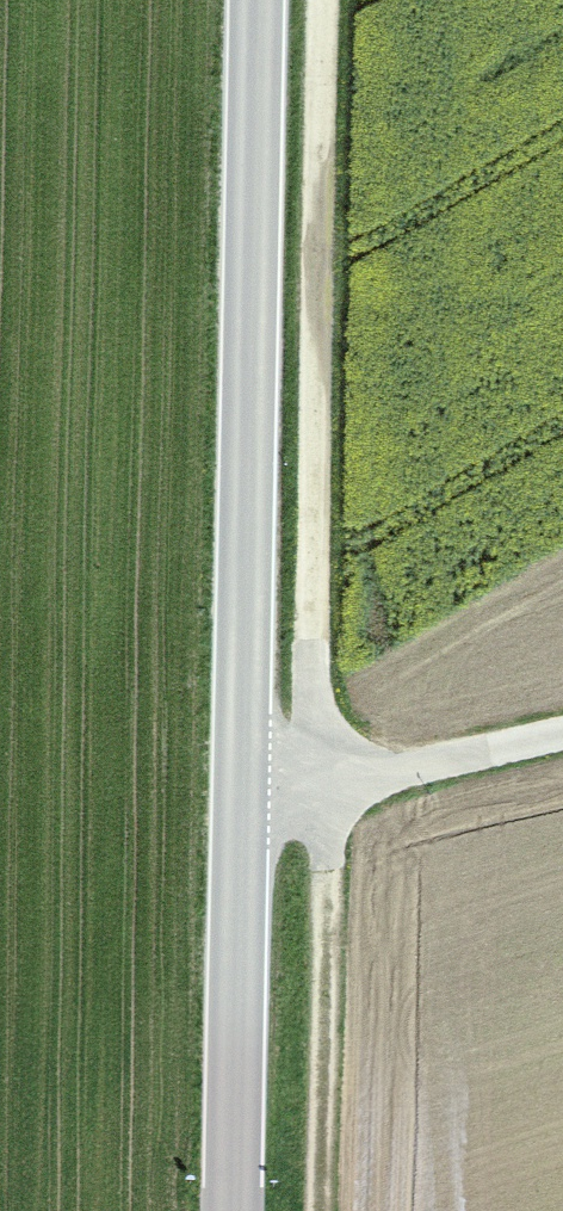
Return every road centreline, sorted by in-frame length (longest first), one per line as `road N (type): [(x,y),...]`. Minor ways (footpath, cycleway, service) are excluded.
road 1 (tertiary): [(266,0),(246,1210)]
road 2 (track): [(314,1210),(333,0)]
road 3 (track): [(562,736),(258,806)]

